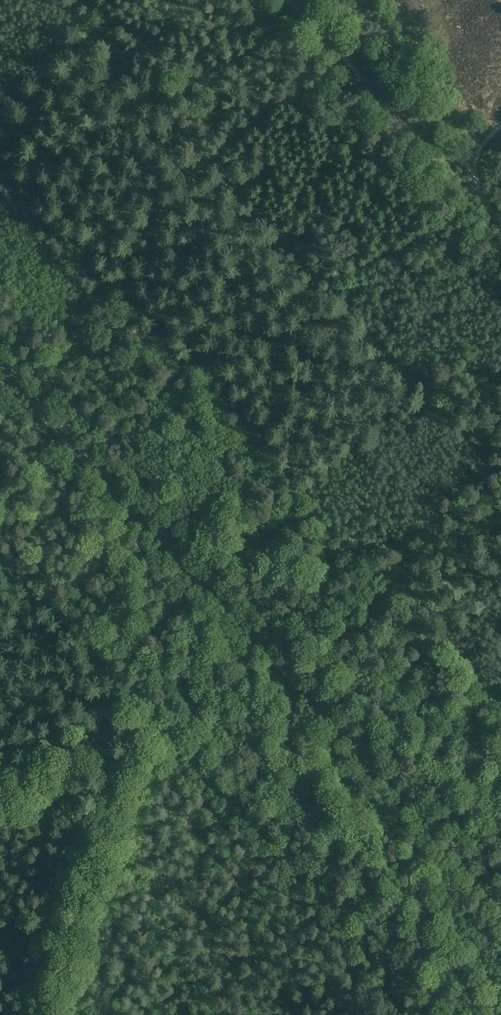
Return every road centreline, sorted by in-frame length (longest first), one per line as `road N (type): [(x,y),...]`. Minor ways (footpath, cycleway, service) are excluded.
road 1 (tertiary): [(500,895),(0,360)]
road 2 (track): [(52,0),(500,475)]
road 3 (track): [(148,703),(440,1014)]
road 4 (track): [(7,562),(148,703)]
road 5 (track): [(500,707),(380,571)]
road 6 (track): [(148,703),(305,619)]
road 7 (track): [(380,571),(500,504)]

